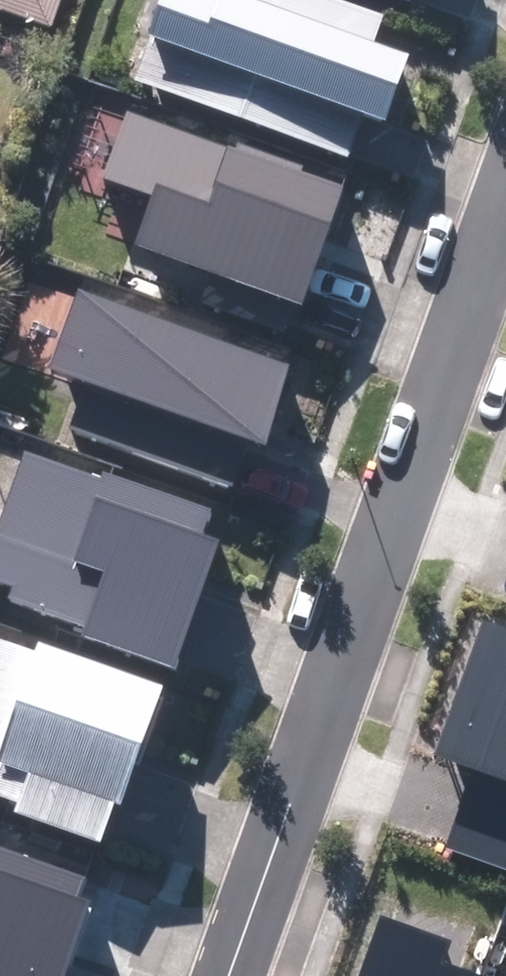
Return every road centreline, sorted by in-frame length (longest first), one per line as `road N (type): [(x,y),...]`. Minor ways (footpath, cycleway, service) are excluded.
road 1 (residential): [(396,498),(227,975)]
road 2 (residential): [(505,186),(396,498)]

